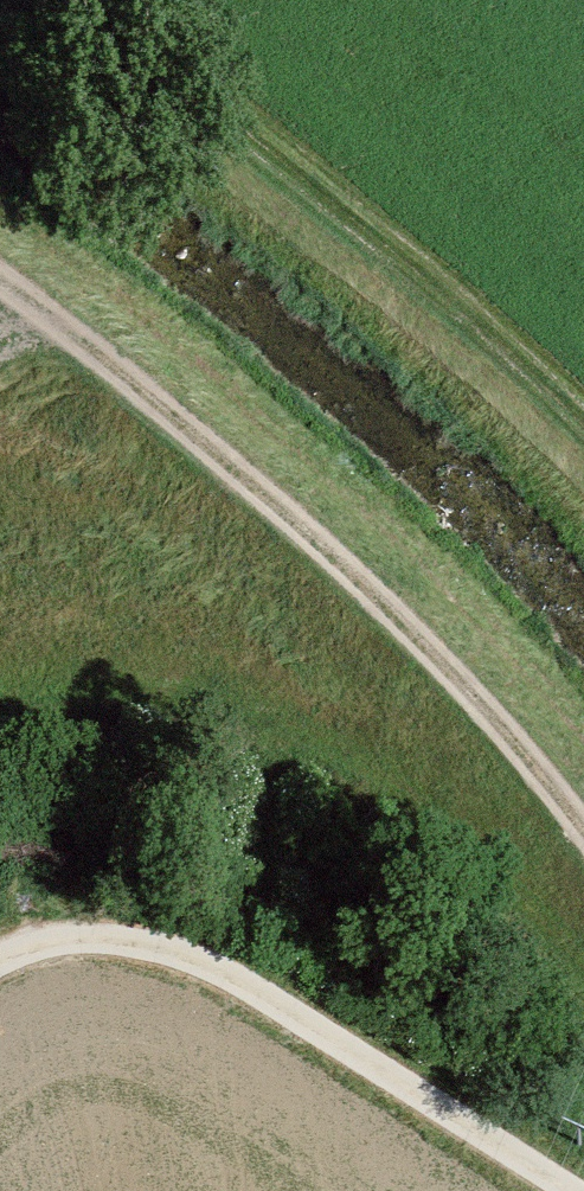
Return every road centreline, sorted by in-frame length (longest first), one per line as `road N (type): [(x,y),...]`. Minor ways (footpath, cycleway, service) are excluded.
road 1 (track): [(583,805),(521,718),(124,333),(0,238)]
road 2 (track): [(65,0),(268,132),(583,418)]
road 3 (track): [(0,966),(57,932),(198,929),(583,1170)]

